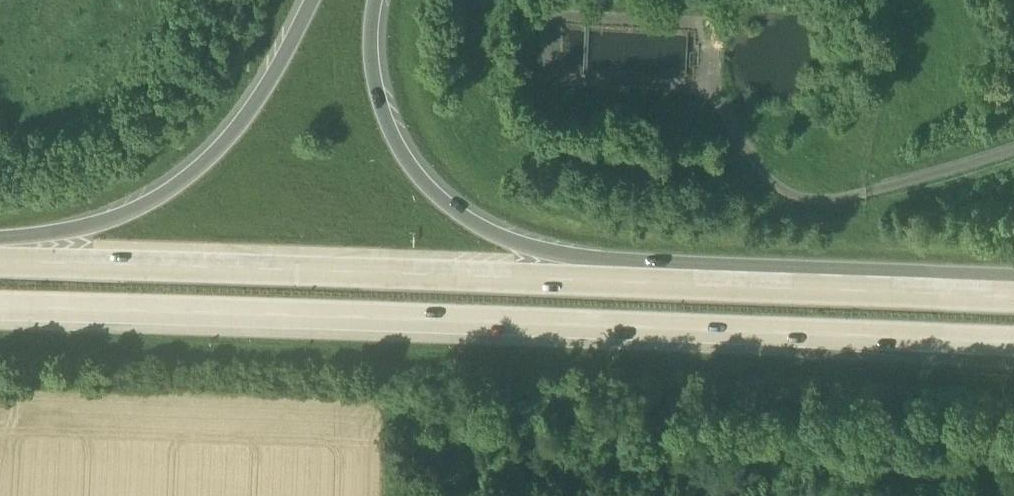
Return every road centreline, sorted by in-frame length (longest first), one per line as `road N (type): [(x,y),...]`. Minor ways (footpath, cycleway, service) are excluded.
road 1 (motorway): [(0,312),(1013,347)]
road 2 (motorway): [(992,297),(0,266)]
road 3 (motorway): [(992,297),(863,275),(554,254),(474,225),(443,205),(390,128),(373,57),(377,0)]
road 4 (motorway): [(314,0),(248,116),(194,175),(117,221),(0,242)]

